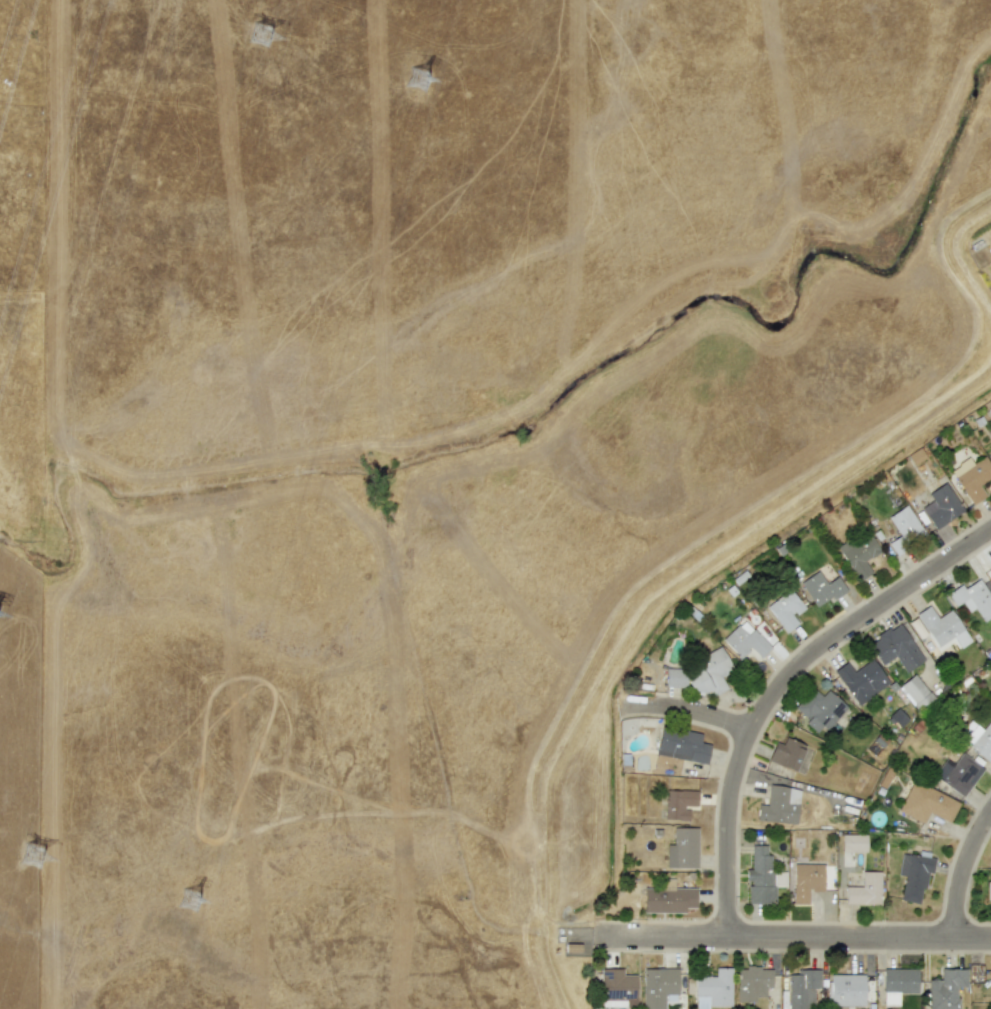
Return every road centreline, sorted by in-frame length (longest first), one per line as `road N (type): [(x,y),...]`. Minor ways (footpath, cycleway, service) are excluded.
road 1 (residential): [(726,938),(727,800),(762,711),(819,650),(990,534)]
road 2 (residential): [(990,940),(594,937)]
road 3 (residential): [(617,707),(690,713),(749,733)]
road 4 (residential): [(954,940),(962,886),(990,822)]

